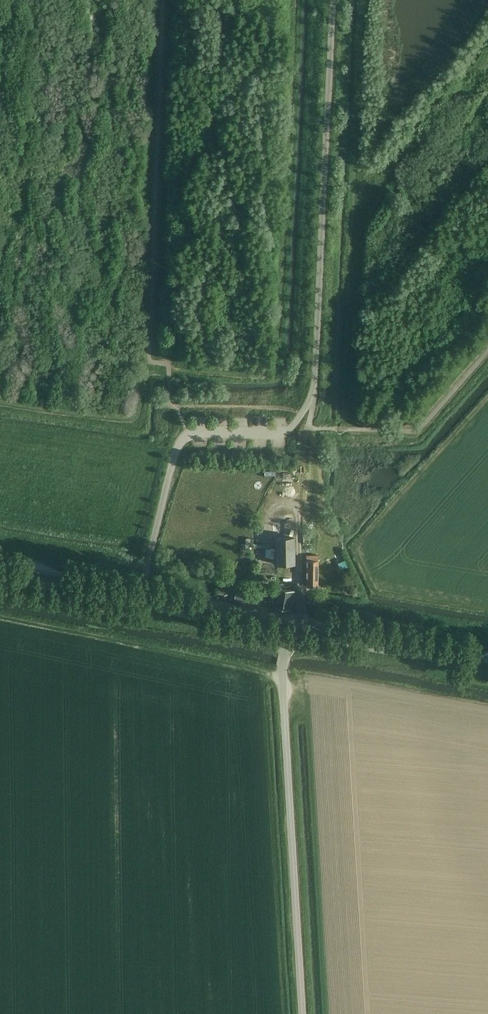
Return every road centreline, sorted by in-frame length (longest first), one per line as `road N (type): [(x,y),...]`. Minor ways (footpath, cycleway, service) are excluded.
road 1 (track): [(312,397),(332,0)]
road 2 (unclassified): [(301,1013),(286,641)]
road 3 (tertiary): [(453,650),(142,592)]
road 4 (track): [(0,408),(130,427),(149,361)]
road 5 (unclassified): [(286,641),(416,655),(453,650)]
road 6 (unclassified): [(142,592),(172,611),(286,641)]
road 7 (tertiary): [(142,592),(0,565)]

